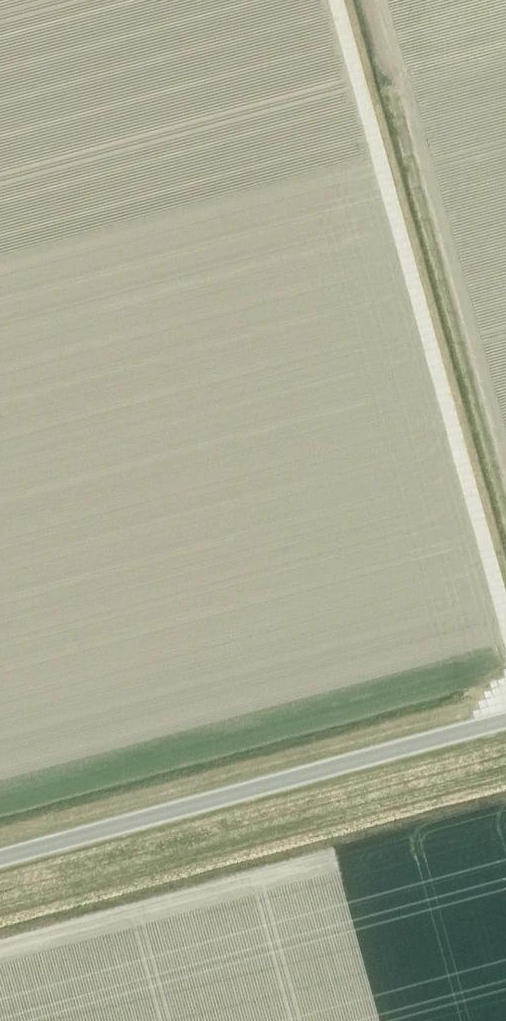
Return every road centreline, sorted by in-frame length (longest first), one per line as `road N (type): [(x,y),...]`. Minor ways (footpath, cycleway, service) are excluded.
road 1 (unclassified): [(505,719),(0,859)]

